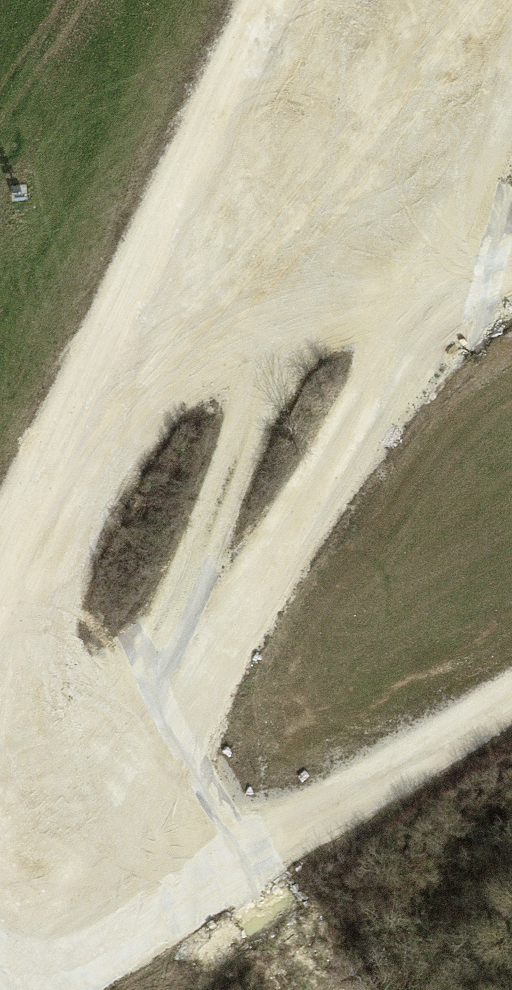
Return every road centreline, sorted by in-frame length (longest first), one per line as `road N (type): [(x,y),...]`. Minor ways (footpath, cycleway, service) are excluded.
road 1 (track): [(511,36),(412,302),(188,706),(76,933)]
road 2 (track): [(0,647),(123,401),(300,0)]
road 3 (track): [(31,989),(76,933),(511,695)]
road 4 (track): [(438,0),(167,293)]
road 5 (track): [(511,287),(460,304),(167,293)]

